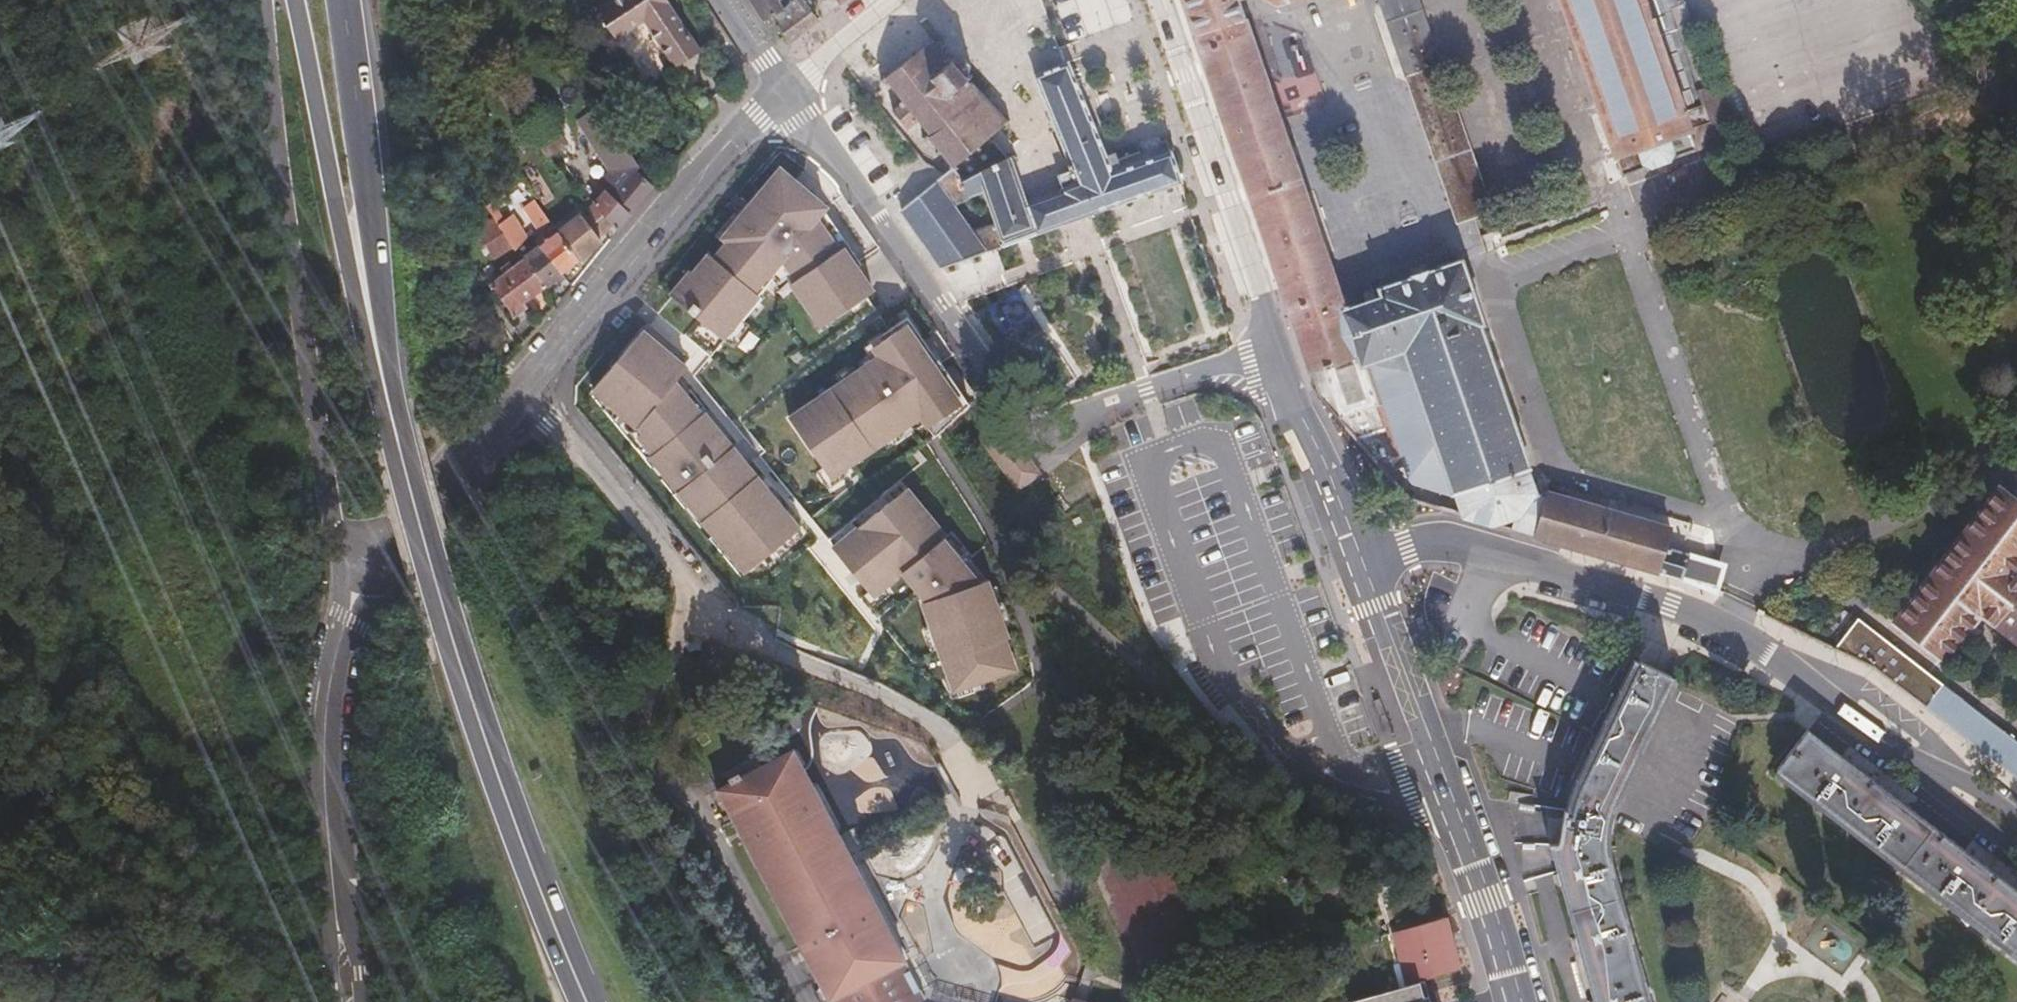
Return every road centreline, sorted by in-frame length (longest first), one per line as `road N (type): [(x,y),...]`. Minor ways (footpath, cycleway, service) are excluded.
road 1 (residential): [(1364,567),(1431,544),(1488,550),(1731,628),(2016,831)]
road 2 (residential): [(785,95),(882,217),(1029,432),(1276,349)]
road 3 (primary): [(584,1001),(445,621),(392,421)]
road 4 (residential): [(394,526),(785,95)]
road 5 (primary): [(263,0),(291,291),(335,520),(350,540)]
road 6 (tertiary): [(1364,567),(1522,1001)]
road 7 (primary): [(295,0),(367,354),(392,421)]
road 8 (primary): [(392,421),(342,0)]
road 9 (residential): [(348,609),(329,686),(325,749),(328,868),(344,1001)]
road 10 (tertiary): [(1276,349),(1158,0)]
road 11 (tertiary): [(1364,567),(1276,349)]
road 12 (residential): [(894,0),(785,95)]

